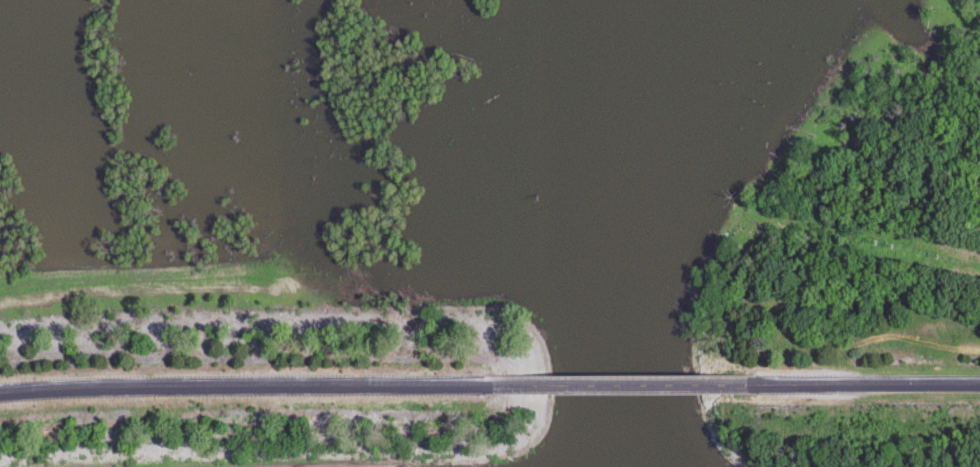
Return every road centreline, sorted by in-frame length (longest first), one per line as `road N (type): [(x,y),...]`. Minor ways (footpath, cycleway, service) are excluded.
road 1 (track): [(523,457),(553,414),(549,354),(527,308),(477,294),(139,296),(0,310)]
road 2 (secondary): [(0,392),(497,382)]
road 3 (secondary): [(497,382),(750,382)]
road 4 (secondary): [(750,382),(979,385)]

